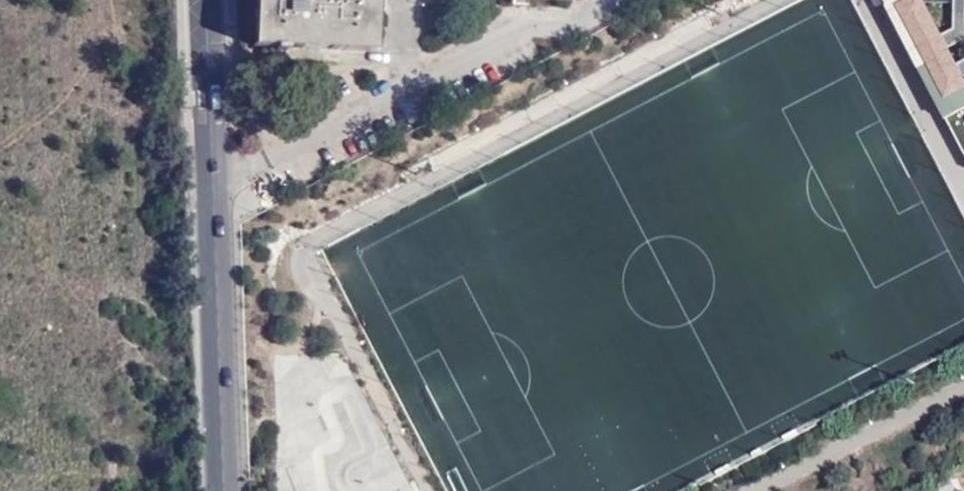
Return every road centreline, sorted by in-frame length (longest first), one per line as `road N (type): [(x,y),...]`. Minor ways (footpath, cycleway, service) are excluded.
road 1 (tertiary): [(224,490),(205,0)]

